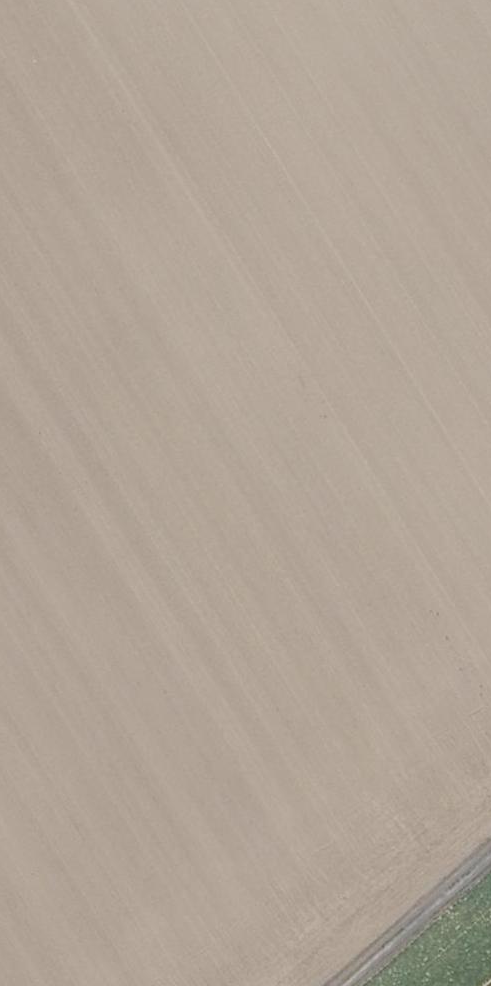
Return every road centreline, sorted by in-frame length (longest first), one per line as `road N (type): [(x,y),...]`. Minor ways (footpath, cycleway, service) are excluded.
road 1 (track): [(327,985),(490,839)]

